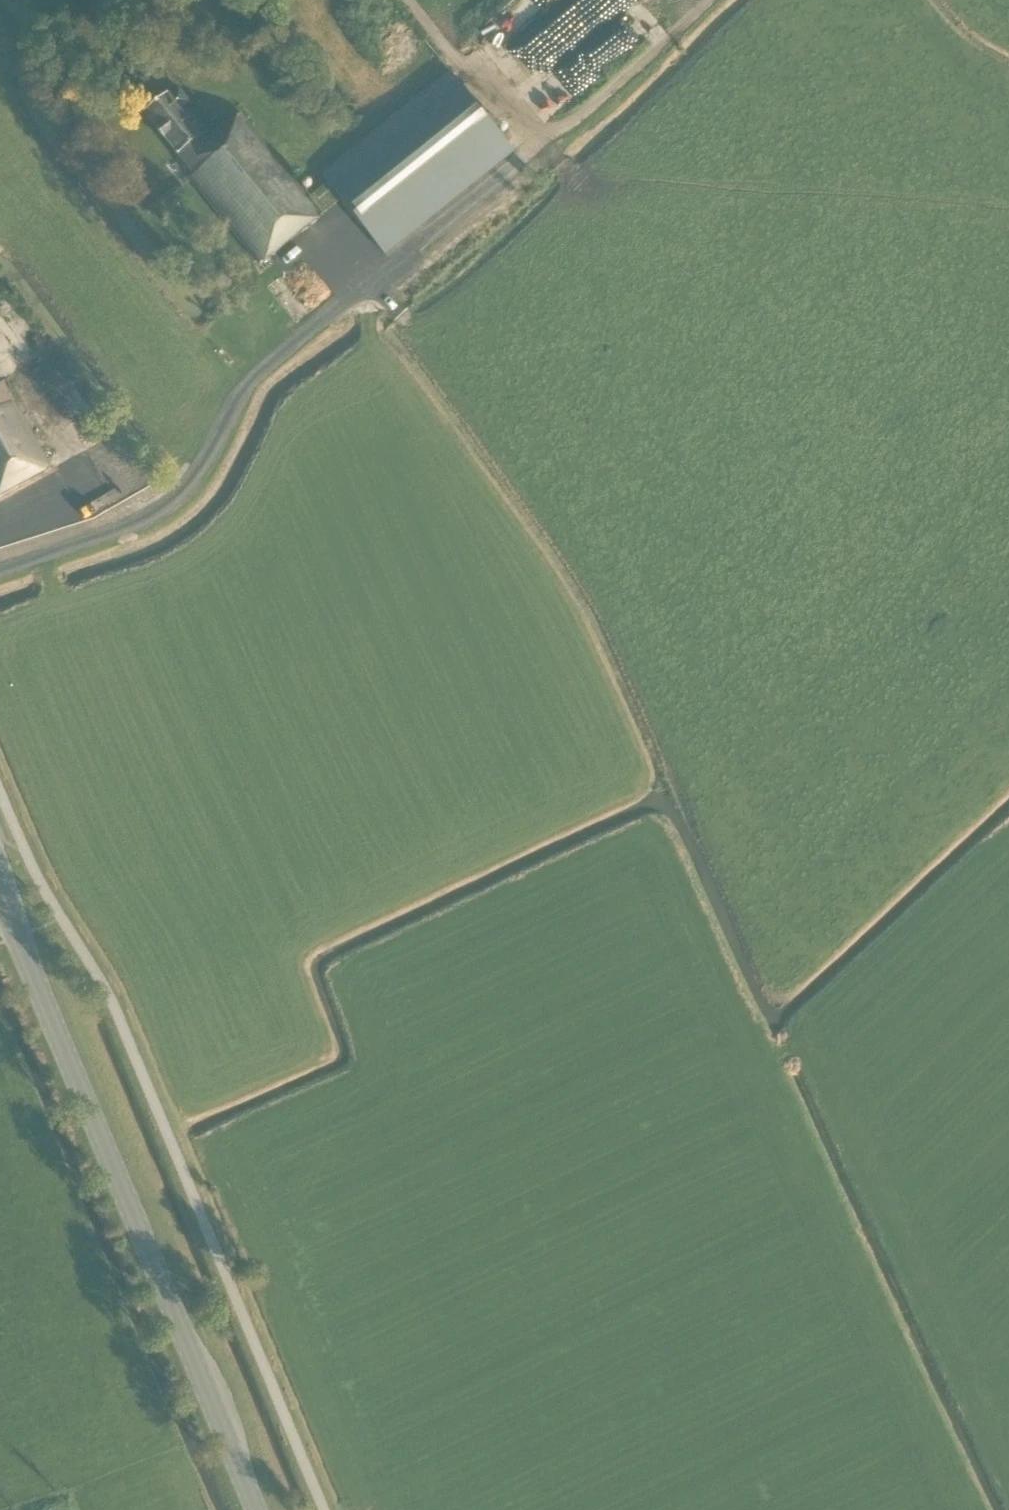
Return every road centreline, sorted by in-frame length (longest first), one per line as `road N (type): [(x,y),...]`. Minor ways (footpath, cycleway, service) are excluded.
road 1 (primary): [(259,1509),(0,895)]
road 2 (track): [(407,0),(537,147),(581,121),(716,0)]

